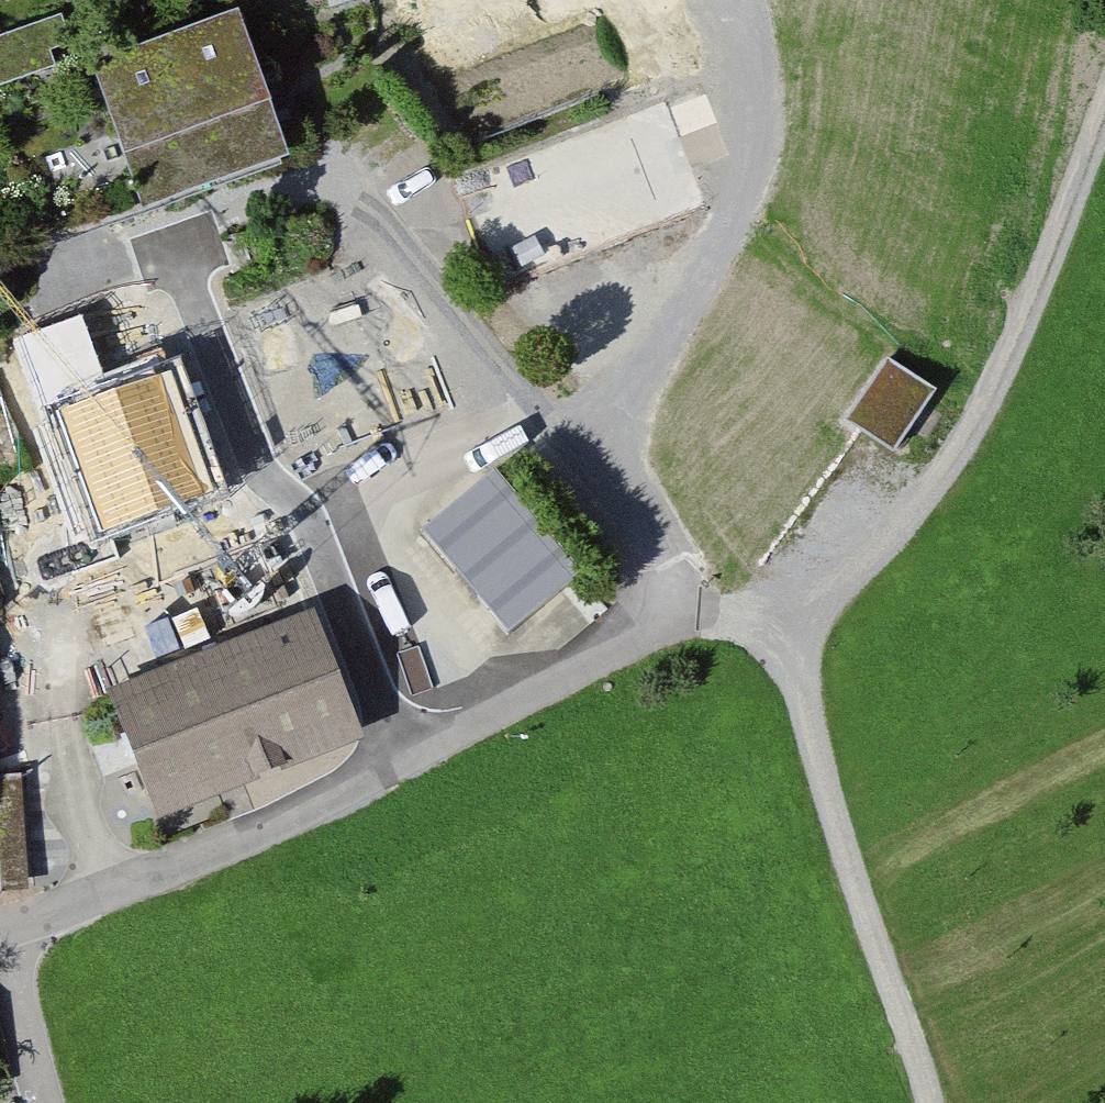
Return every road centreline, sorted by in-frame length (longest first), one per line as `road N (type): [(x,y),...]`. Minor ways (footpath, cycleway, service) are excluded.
road 1 (track): [(928,1102),(782,624),(879,558),(975,426),(1104,107)]
road 2 (track): [(726,0),(747,37),(750,159),(694,319),(585,437),(683,617)]
road 3 (residential): [(120,190),(195,365),(303,498),(409,764)]
road 4 (residential): [(10,930),(409,764)]
road 5 (residential): [(409,764),(683,617),(782,624)]
road 6 (residential): [(10,930),(50,1102)]

